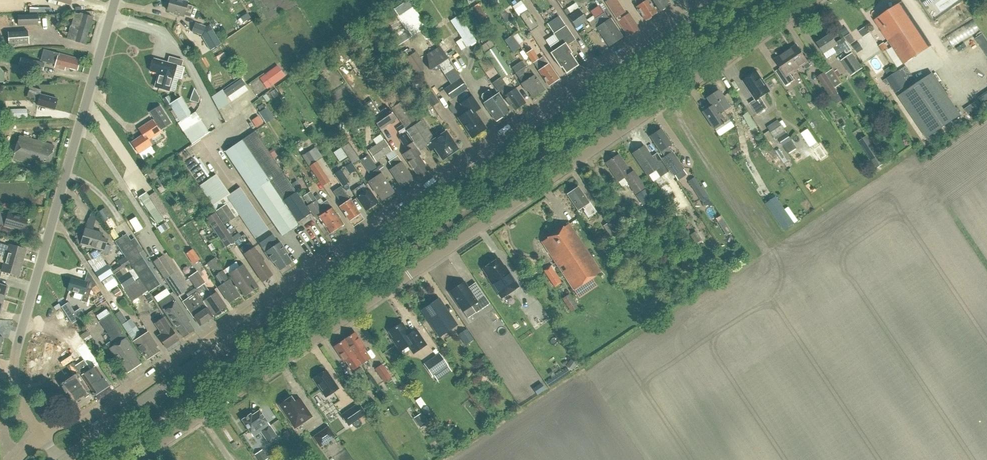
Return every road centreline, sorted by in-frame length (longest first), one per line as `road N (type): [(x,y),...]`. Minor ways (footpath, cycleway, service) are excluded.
road 1 (residential): [(134,459),(811,0)]
road 2 (secondary): [(276,308),(712,0)]
road 3 (unclassified): [(25,412),(15,358),(115,0)]
road 4 (residential): [(39,433),(93,415),(267,297),(276,308)]
road 5 (secondary): [(62,459),(276,308)]

